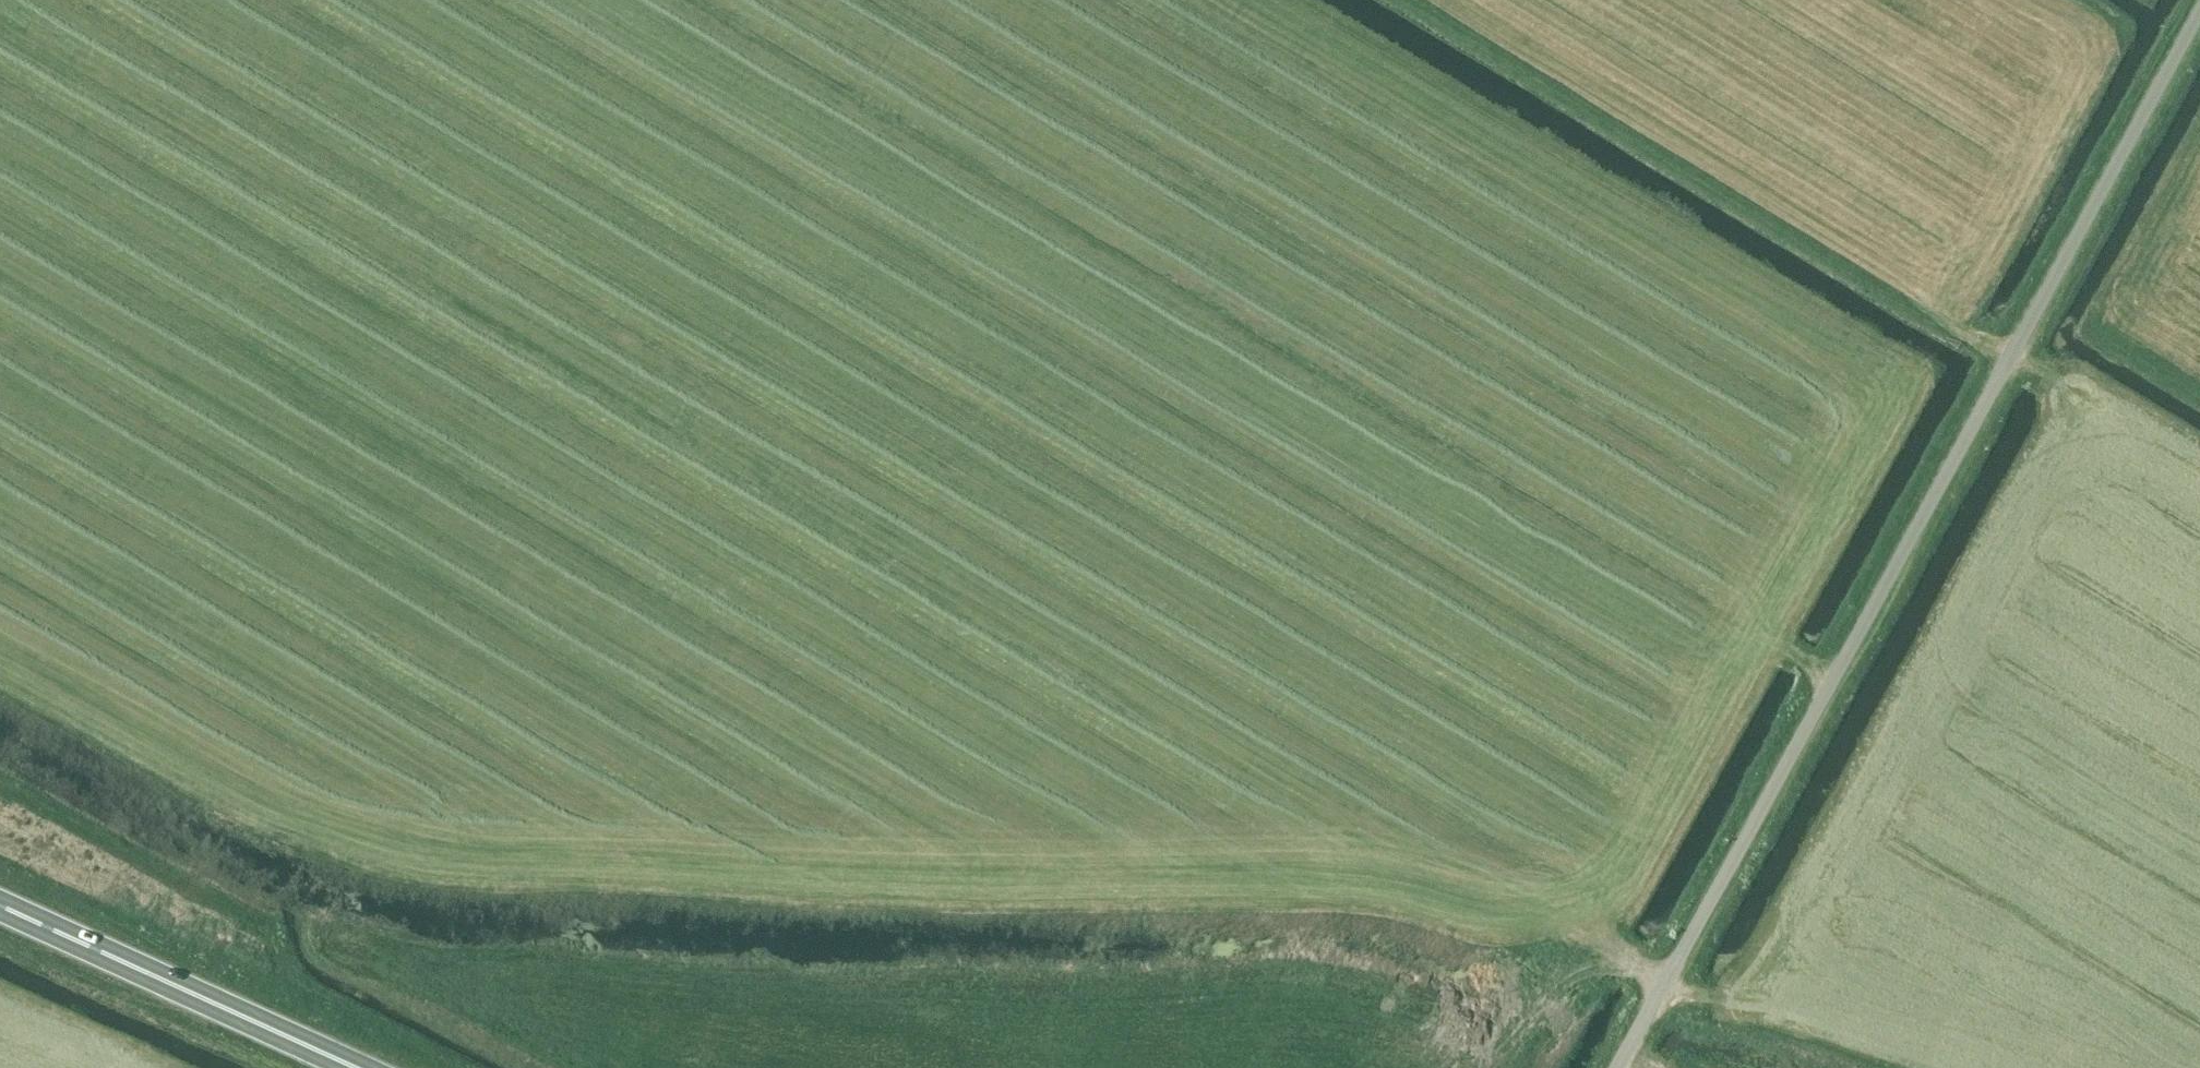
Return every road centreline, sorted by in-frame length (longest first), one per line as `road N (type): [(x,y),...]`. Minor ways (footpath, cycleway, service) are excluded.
road 1 (unclassified): [(2199,10),(1616,1067)]
road 2 (trunk): [(355,1067),(0,906)]

